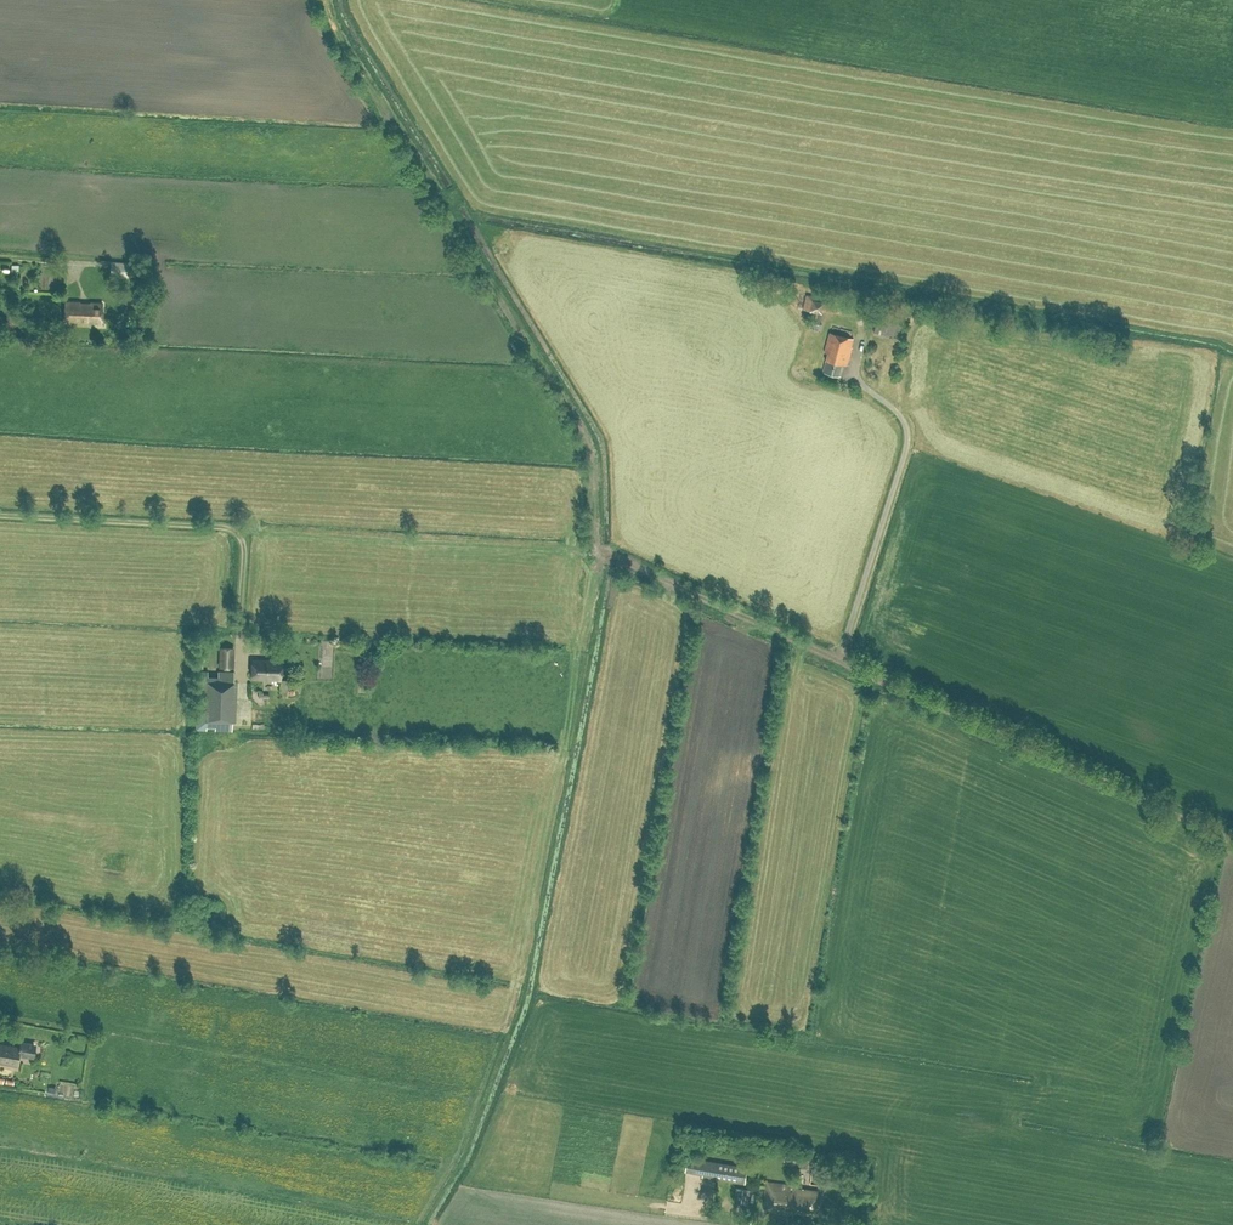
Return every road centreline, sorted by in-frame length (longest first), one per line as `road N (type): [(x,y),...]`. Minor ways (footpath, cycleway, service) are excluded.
road 1 (track): [(327,0),(338,32),(588,441),(594,544),(1232,841)]

